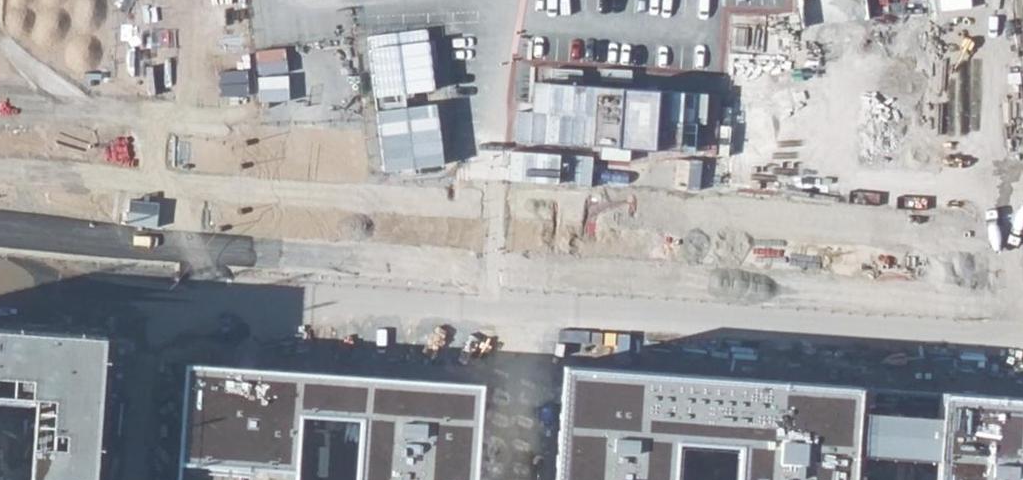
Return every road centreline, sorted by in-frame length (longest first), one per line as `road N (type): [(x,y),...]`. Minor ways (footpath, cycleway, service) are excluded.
road 1 (tertiary): [(0,233),(1022,326)]

